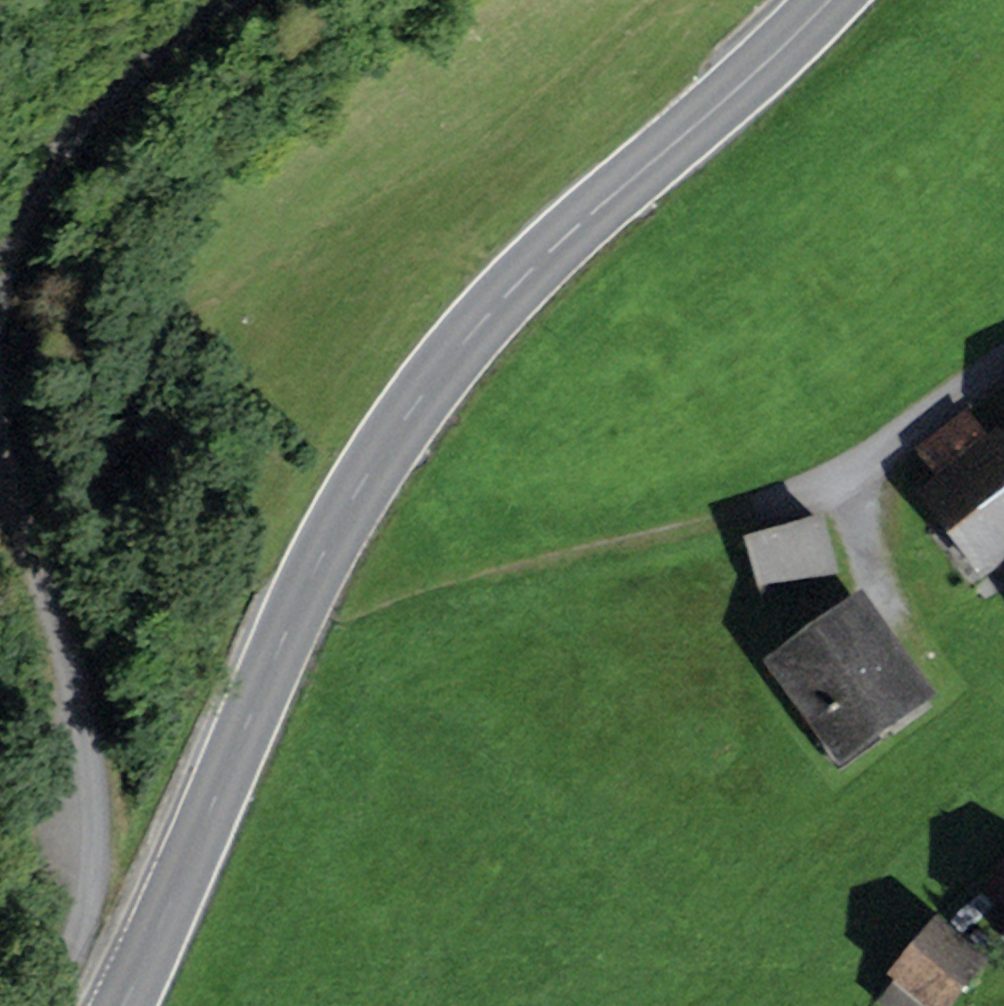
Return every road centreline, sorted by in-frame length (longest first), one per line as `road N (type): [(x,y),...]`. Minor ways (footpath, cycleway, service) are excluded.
road 1 (secondary): [(829,0),(552,251),(404,419),(317,566),(121,1005)]
road 2 (unclassified): [(93,850),(89,756),(74,687),(0,446)]
road 3 (unclassified): [(0,271),(36,192),(105,100),(234,0)]
road 4 (residential): [(1003,358),(849,476),(741,514)]
road 5 (unclassified): [(93,850),(82,918),(43,1005)]

